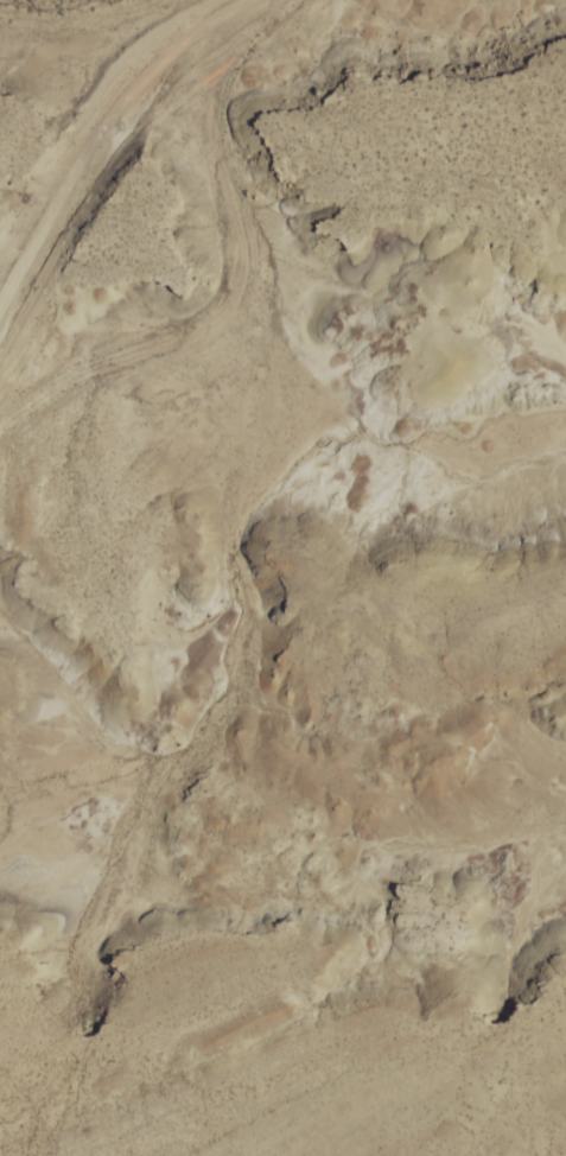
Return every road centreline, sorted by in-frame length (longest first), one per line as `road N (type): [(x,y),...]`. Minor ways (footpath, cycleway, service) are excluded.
road 1 (tertiary): [(0,313),(68,190),(134,101),(212,31),(264,0)]

